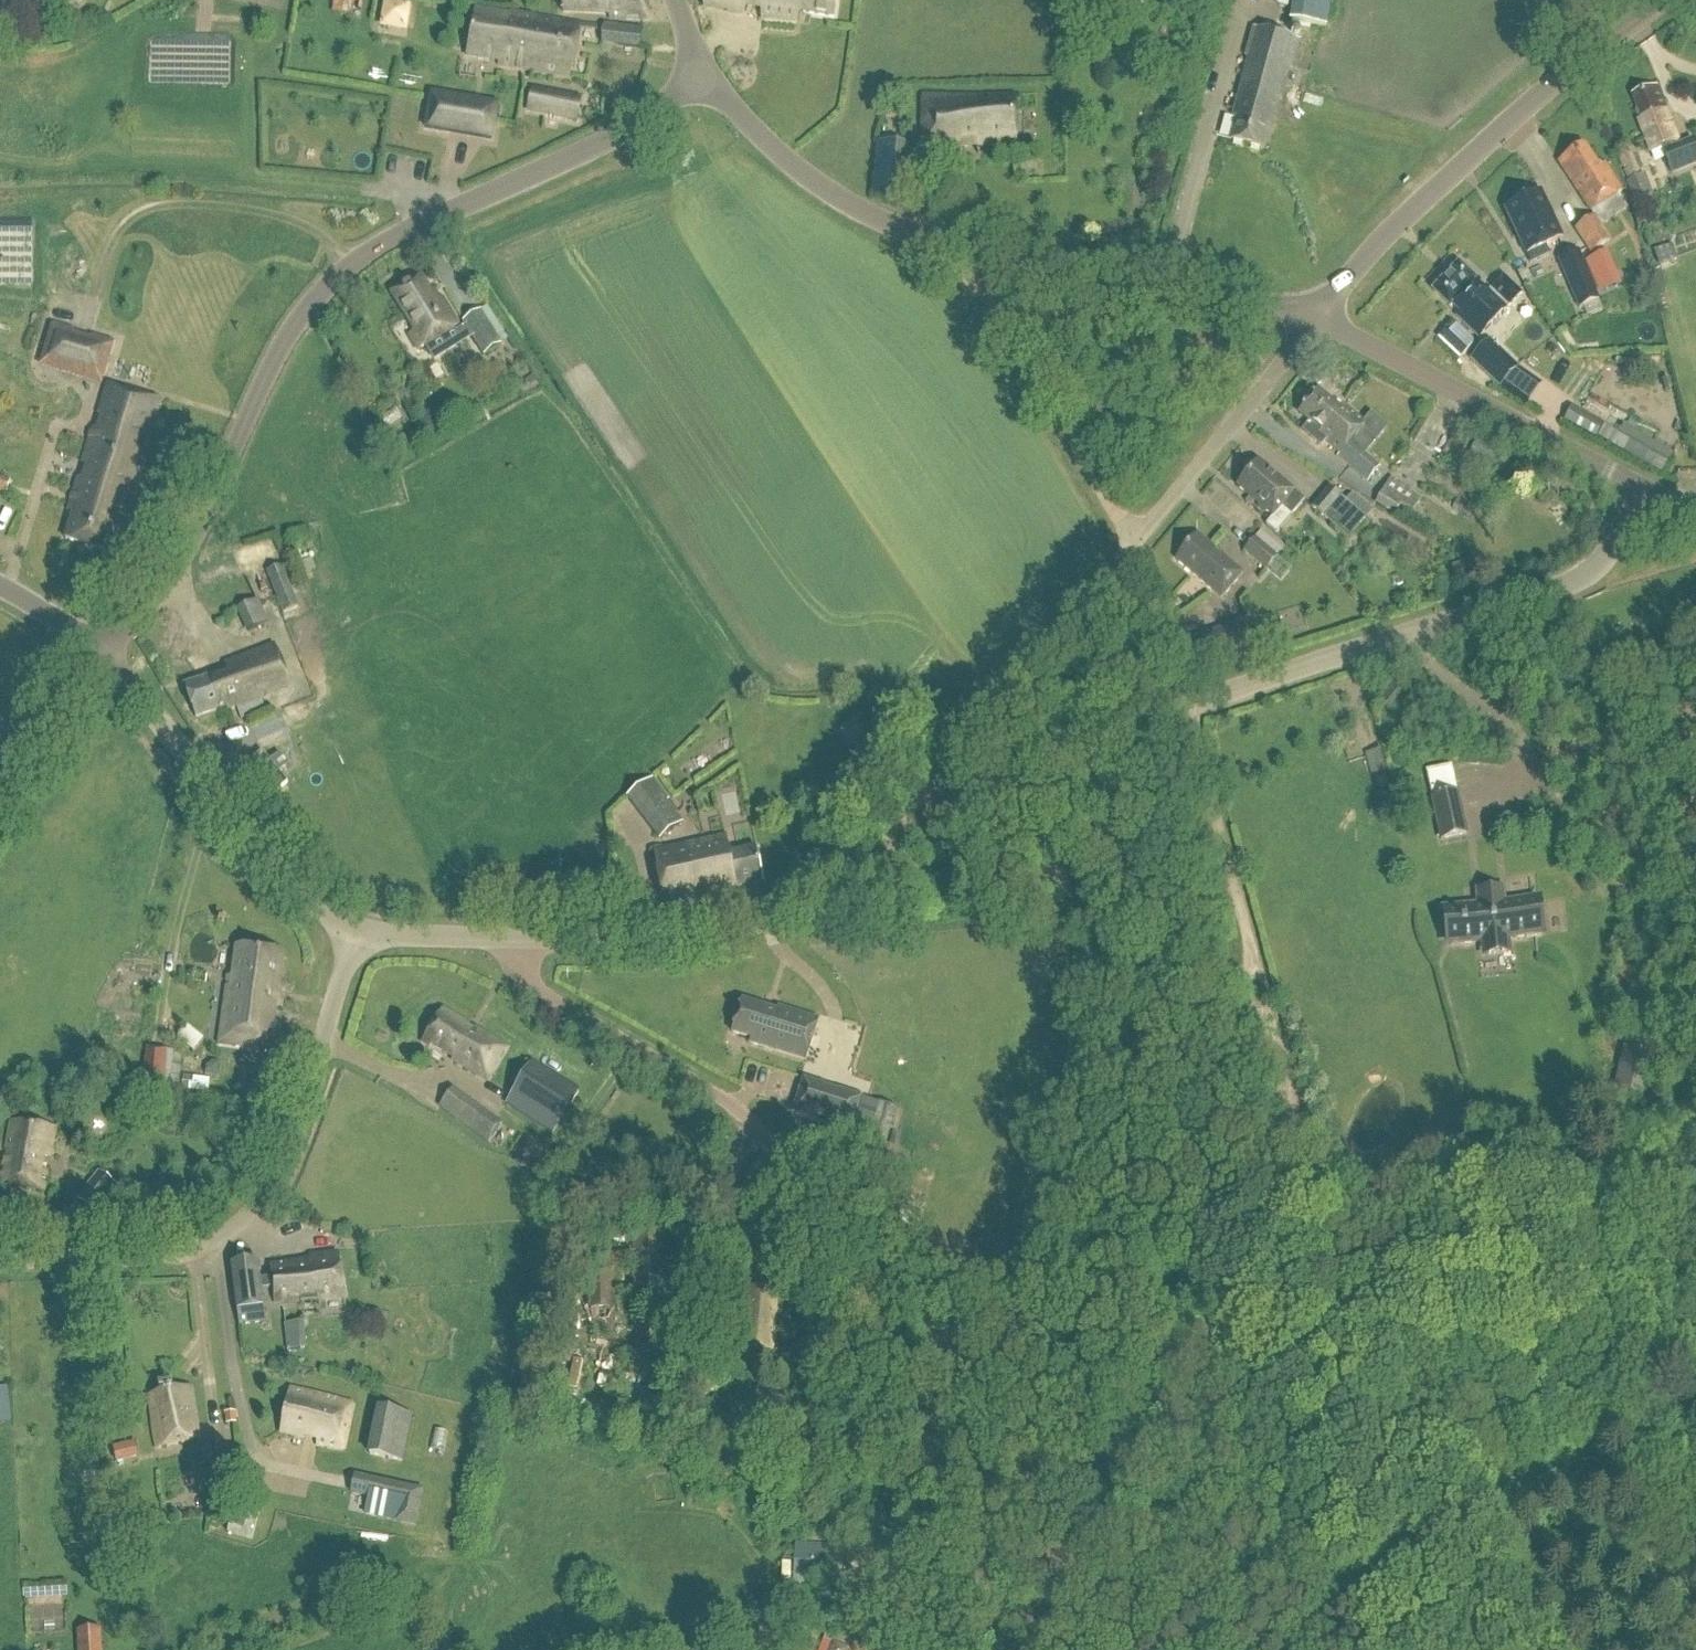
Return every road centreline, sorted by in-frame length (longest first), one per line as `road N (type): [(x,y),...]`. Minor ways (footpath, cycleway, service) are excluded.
road 1 (unclassified): [(108,658),(211,503),(284,341),(323,290),(373,250),(645,121),(701,76)]
road 2 (unclassified): [(521,941),(651,941),(796,912),(1189,709)]
road 3 (track): [(1289,1124),(1023,1649)]
road 4 (unclassified): [(0,1264),(173,1257),(244,1221),(290,1146),(360,933)]
road 5 (track): [(778,1158),(802,1182),(863,1288),(961,1529),(1011,1636),(1030,1649)]
road 6 (unclassified): [(1189,709),(1552,593),(1600,563),(1648,492)]
road 7 (tertiary): [(1312,312),(1455,169),(1666,0)]
road 8 (residential): [(1189,709),(1131,546),(1299,343),(1312,312)]
road 9 (unclassified): [(1189,709),(1289,1124)]
road 10 (track): [(1131,546),(872,872)]
road 11 (track): [(1289,1124),(1446,1478)]
road 12 (tertiary): [(936,244),(1162,292),(1312,312)]
road 13 (unclassified): [(1648,492),(1312,312)]
road 14 (unclassified): [(360,933),(313,907),(108,658)]
road 15 (track): [(1131,546),(1008,326),(936,244)]
road 16 (residential): [(521,941),(531,985),(713,1093),(778,1158)]
road 17 (tertiary): [(936,244),(832,197),(789,167),(701,76)]
road 18 (track): [(1446,1478),(1530,1649)]
road 19 (unclassified): [(0,808),(108,658)]
road 20 (unclassified): [(360,933),(521,941)]
road 21 (unclassified): [(108,658),(0,587)]

